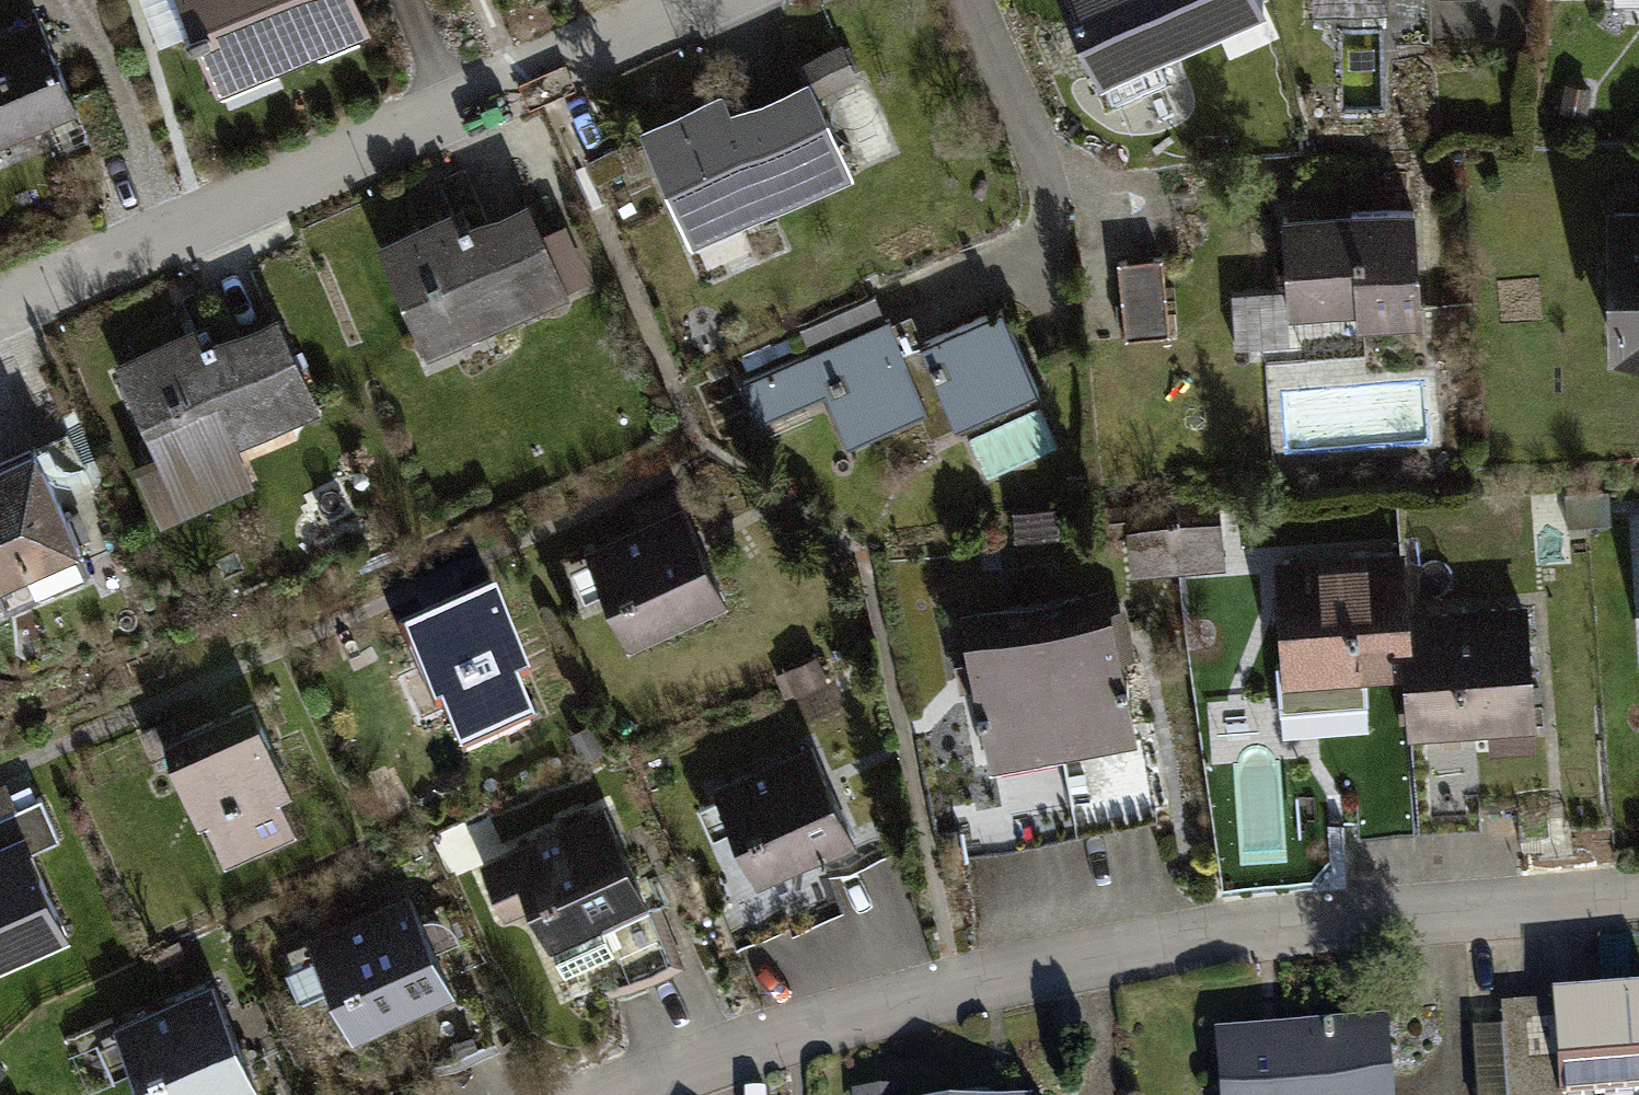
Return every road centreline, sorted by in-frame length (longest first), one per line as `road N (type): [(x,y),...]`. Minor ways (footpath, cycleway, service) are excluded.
road 1 (residential): [(618,1094),(777,1032),(957,981),(1331,918),(1638,892)]
road 2 (residential): [(696,0),(451,101),(0,307)]

